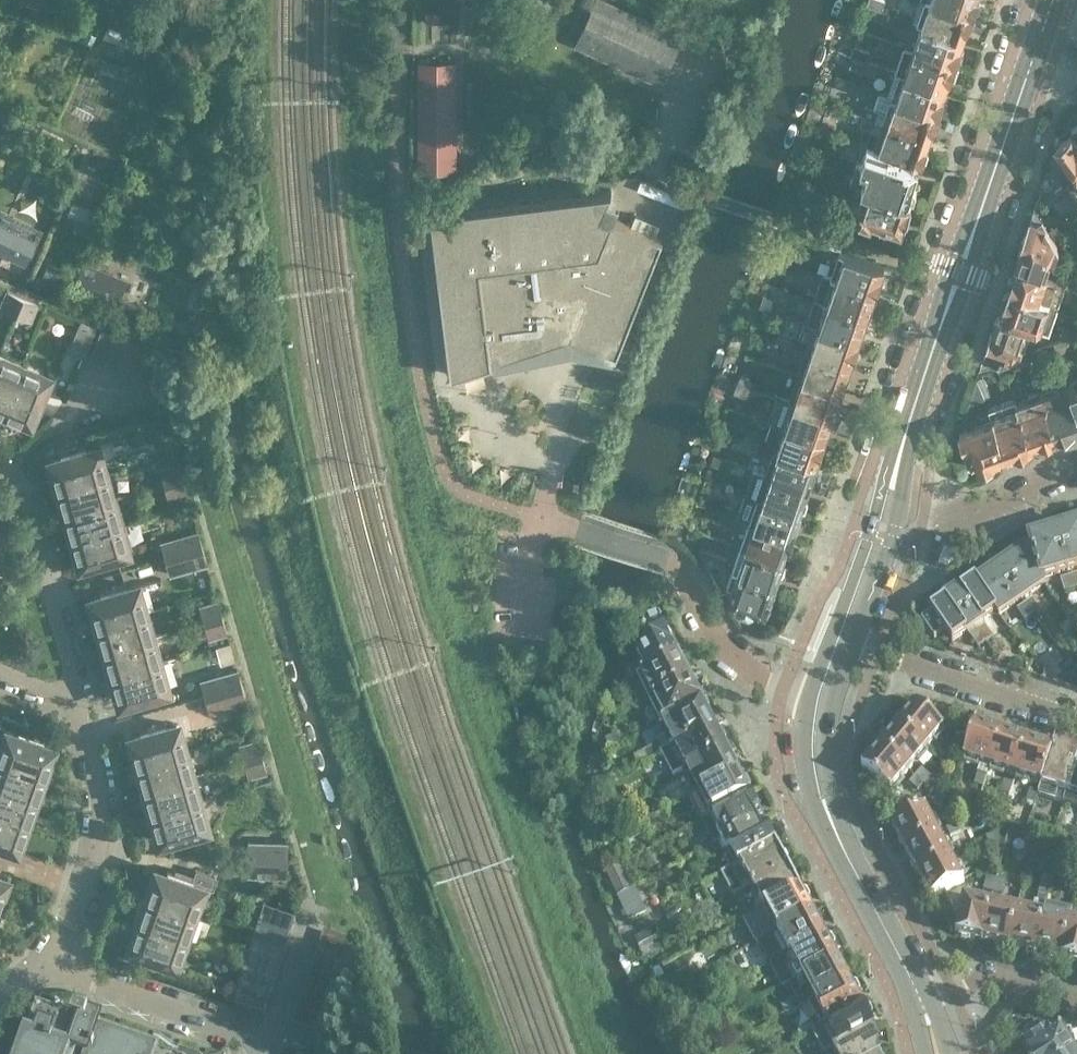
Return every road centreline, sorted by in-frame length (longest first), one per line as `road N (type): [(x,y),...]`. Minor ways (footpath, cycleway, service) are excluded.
road 1 (secondary): [(809,701),(803,743),(811,796),(909,995),(924,1053)]
road 2 (secondary): [(927,987),(834,787),(828,741),(858,645)]
road 3 (secondary): [(926,375),(885,466),(809,701)]
road 4 (secondary): [(926,375),(1038,51)]
road 5 (secondary): [(858,645),(890,541),(926,375)]
road 6 (residential): [(53,950),(94,841),(90,750),(75,704)]
road 7 (residential): [(266,1053),(53,950)]
road 8 (residential): [(1076,718),(858,645)]
road 9 (residential): [(658,554),(673,561),(742,671),(809,701)]
road 10 (residential): [(1076,996),(974,980),(927,987)]
road 11 (residential): [(75,704),(54,609),(36,570)]
road 12 (residential): [(960,522),(1076,476)]
road 13 (unclassified): [(540,520),(658,554)]

